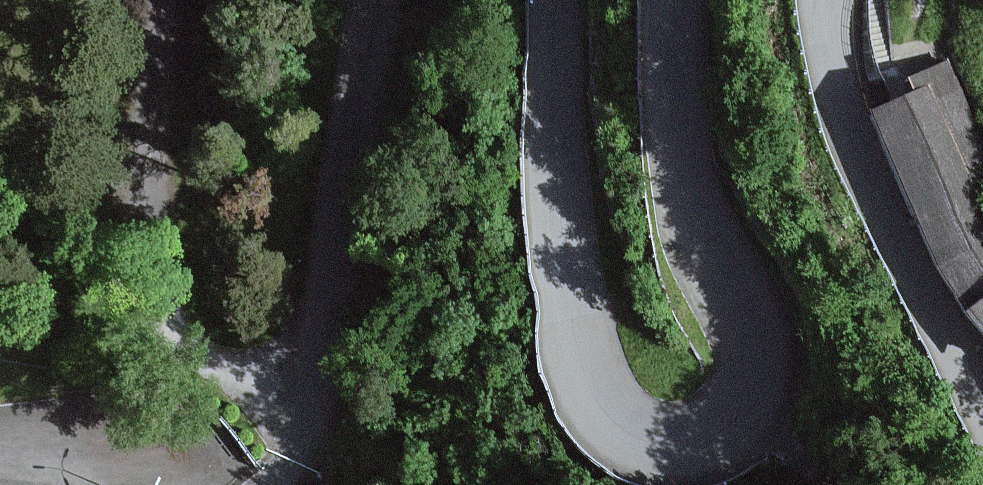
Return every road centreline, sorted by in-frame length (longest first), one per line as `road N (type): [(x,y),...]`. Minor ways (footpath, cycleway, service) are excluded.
road 1 (unclassified): [(557,0),(558,193),(579,342),(623,426),(665,446),(713,442),(736,425),(754,383),(746,331),(697,225),(687,177),(678,0)]
road 2 (unclassified): [(289,484),(376,0)]
road 3 (track): [(310,383),(238,375),(165,324),(147,106),(160,0)]
road 4 (unclassified): [(826,0),(846,99),(889,227),(982,400)]

